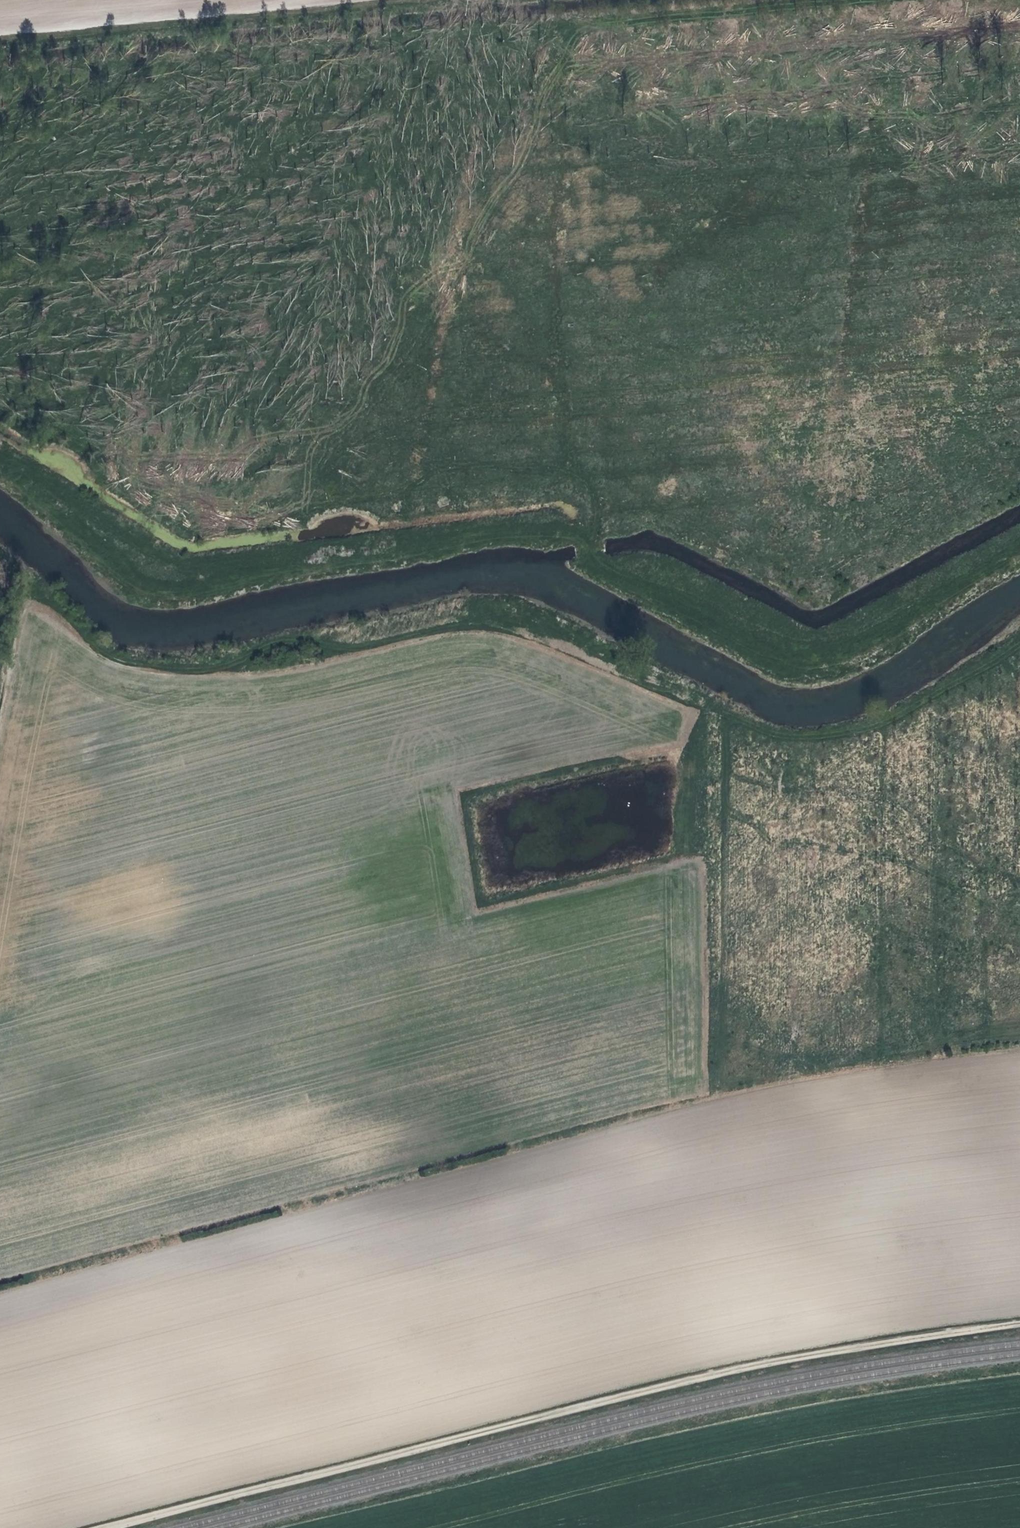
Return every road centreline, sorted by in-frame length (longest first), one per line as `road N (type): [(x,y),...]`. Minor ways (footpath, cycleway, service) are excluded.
road 1 (track): [(107,1527),(702,1377),(1019,1324)]
road 2 (track): [(0,31),(404,0)]

